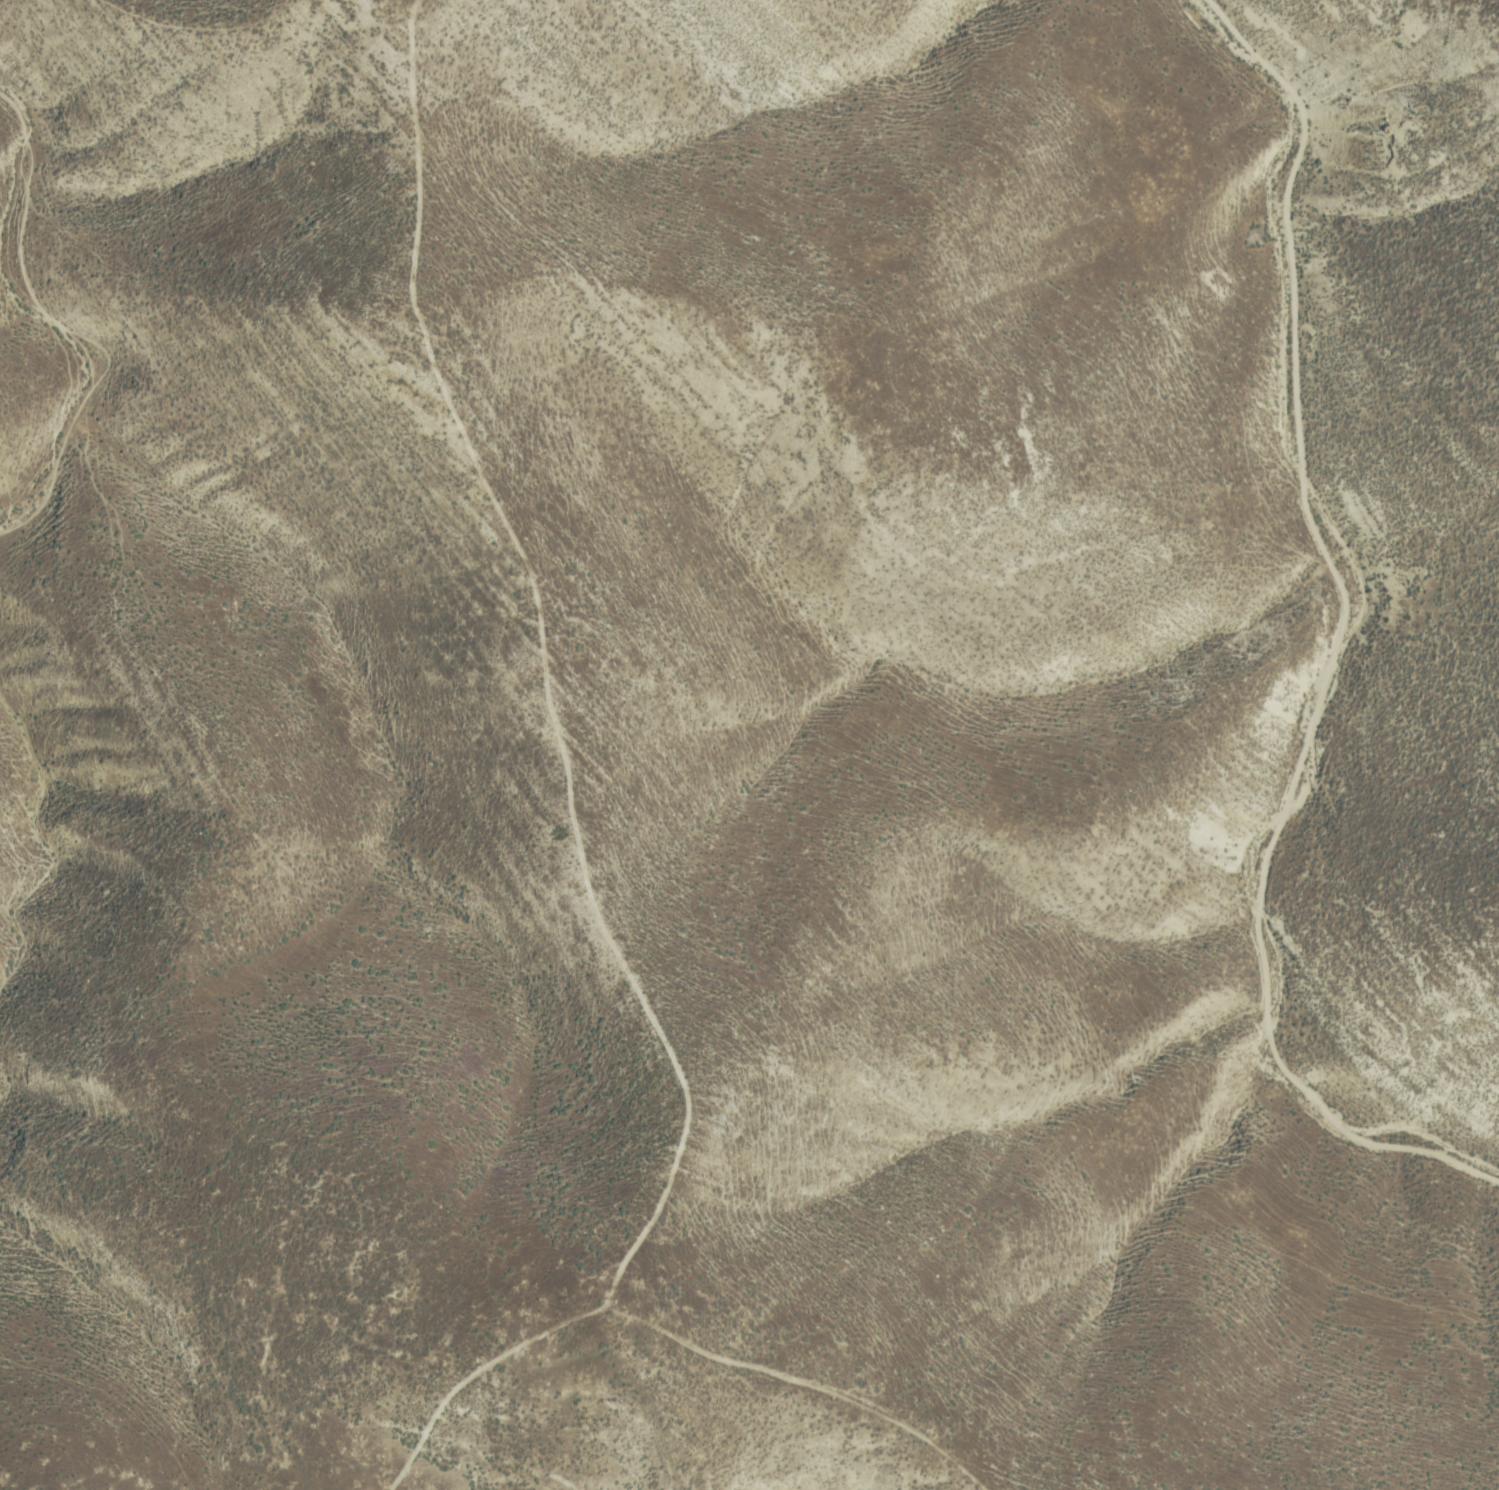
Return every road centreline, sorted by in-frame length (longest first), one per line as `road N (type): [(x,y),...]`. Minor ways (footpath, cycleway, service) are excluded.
road 1 (track): [(672,1057),(695,1096),(679,1185),(599,1310),(453,1396),(393,1489)]

